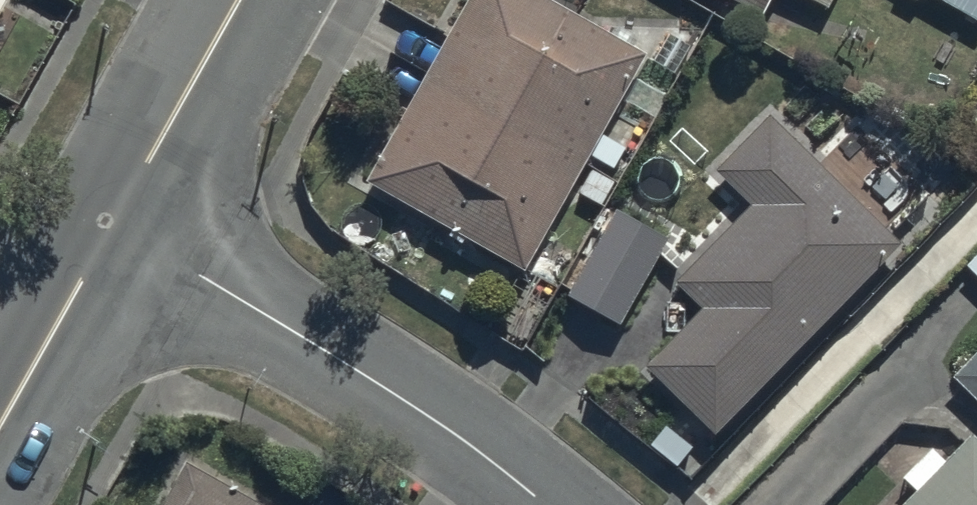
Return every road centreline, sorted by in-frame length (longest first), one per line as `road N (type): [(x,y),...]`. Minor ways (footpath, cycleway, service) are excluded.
road 1 (residential): [(113,225),(312,343),(546,504)]
road 2 (tertiary): [(241,0),(113,225)]
road 3 (tertiary): [(113,225),(0,426)]

